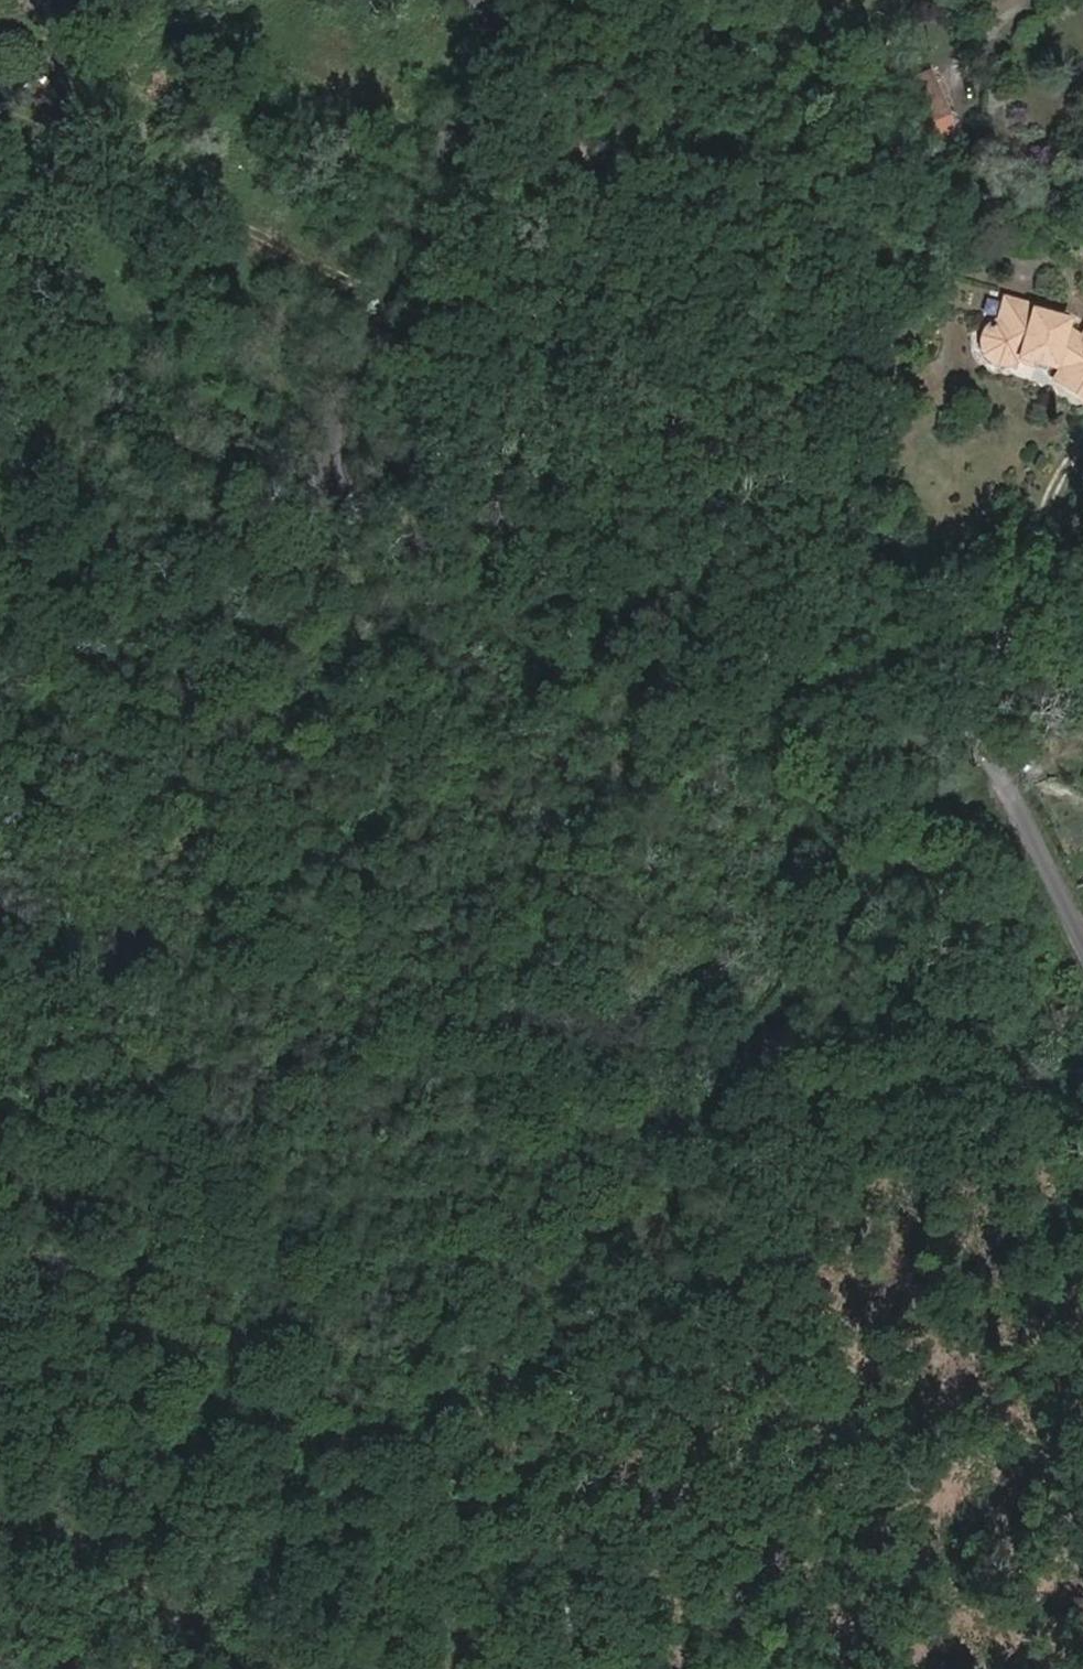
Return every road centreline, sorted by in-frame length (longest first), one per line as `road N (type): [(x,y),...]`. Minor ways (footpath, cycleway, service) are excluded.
road 1 (residential): [(1082,945),(996,754),(326,499),(495,12),(465,0)]

